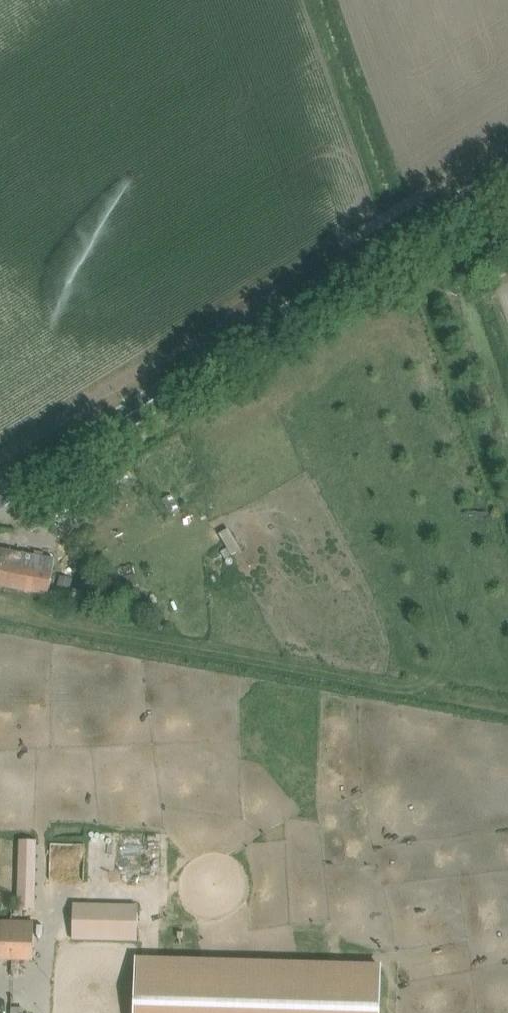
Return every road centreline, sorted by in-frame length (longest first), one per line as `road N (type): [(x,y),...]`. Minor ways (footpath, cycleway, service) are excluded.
road 1 (tertiary): [(0,496),(507,183)]

